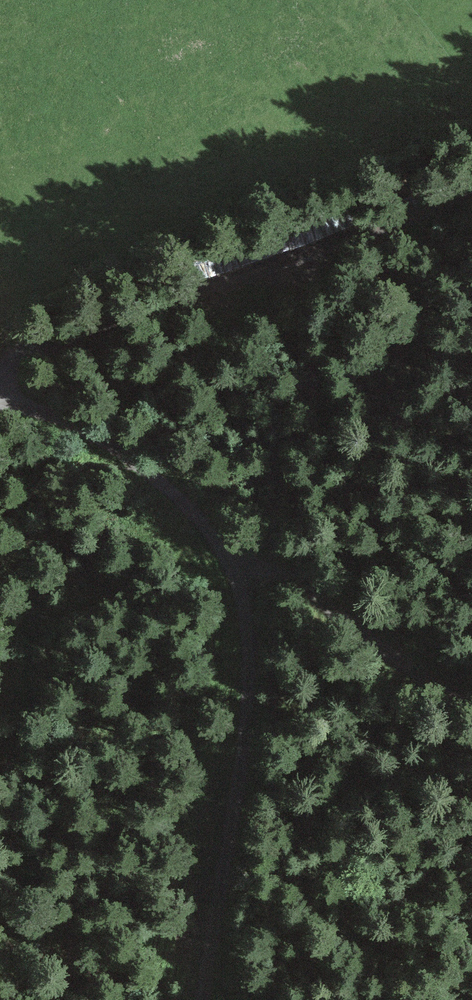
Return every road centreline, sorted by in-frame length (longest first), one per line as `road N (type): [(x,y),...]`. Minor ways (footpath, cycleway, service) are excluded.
road 1 (track): [(206,999),(237,770),(249,646),(244,603),(210,533),(144,467),(57,412),(0,396)]
road 2 (track): [(471,198),(39,351),(0,377)]
road 3 (track): [(232,569),(300,575),(471,704)]

